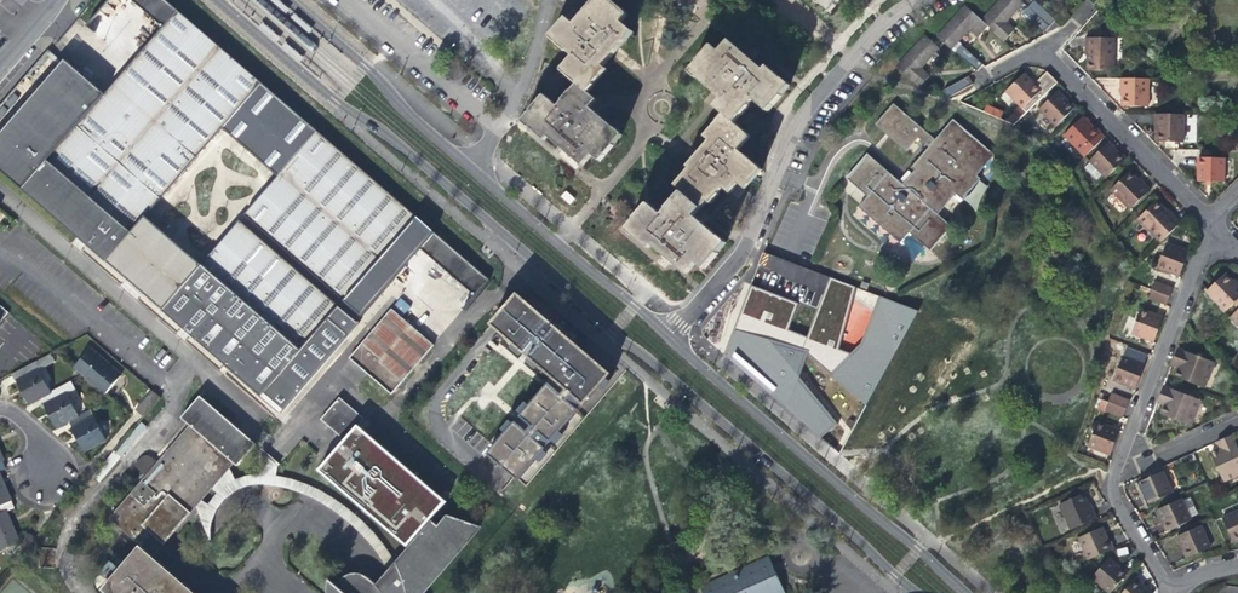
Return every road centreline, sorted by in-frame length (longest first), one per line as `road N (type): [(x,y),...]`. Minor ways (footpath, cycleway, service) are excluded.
road 1 (tertiary): [(219,0),(548,272),(913,592)]
road 2 (residential): [(1211,223),(1110,491),(1170,592)]
road 3 (residential): [(922,0),(884,23),(824,89),(791,137),(744,246),(686,310)]
road 4 (tertiary): [(964,592),(669,336)]
road 5 (tertiary): [(669,336),(473,171)]
road 6 (tertiary): [(473,171),(287,0)]
road 7 (residential): [(1211,223),(1043,50)]
road 8 (residential): [(473,171),(518,100),(546,0)]

